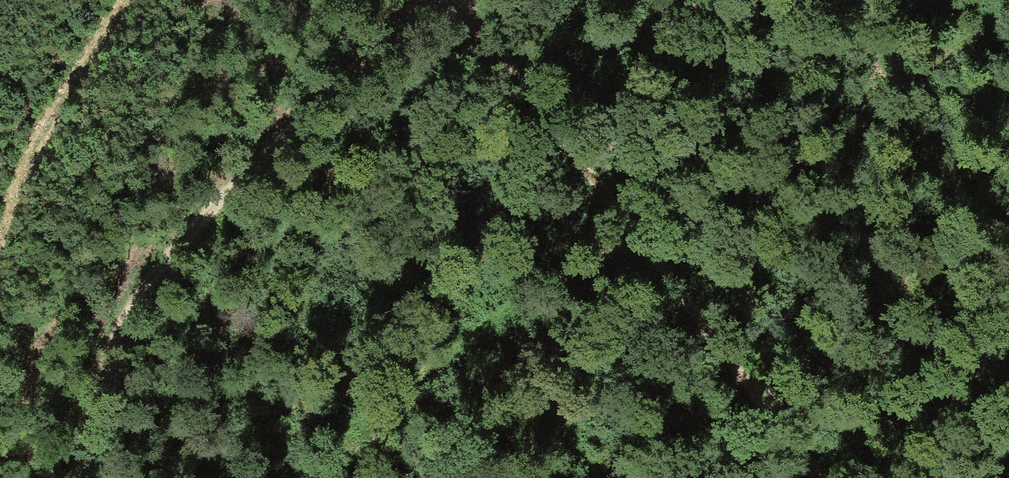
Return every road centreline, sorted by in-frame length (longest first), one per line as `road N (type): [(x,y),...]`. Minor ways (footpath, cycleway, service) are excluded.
road 1 (track): [(294,477),(634,234),(1008,15)]
road 2 (track): [(52,477),(179,210),(432,0)]
road 3 (track): [(452,0),(634,234),(802,477)]

